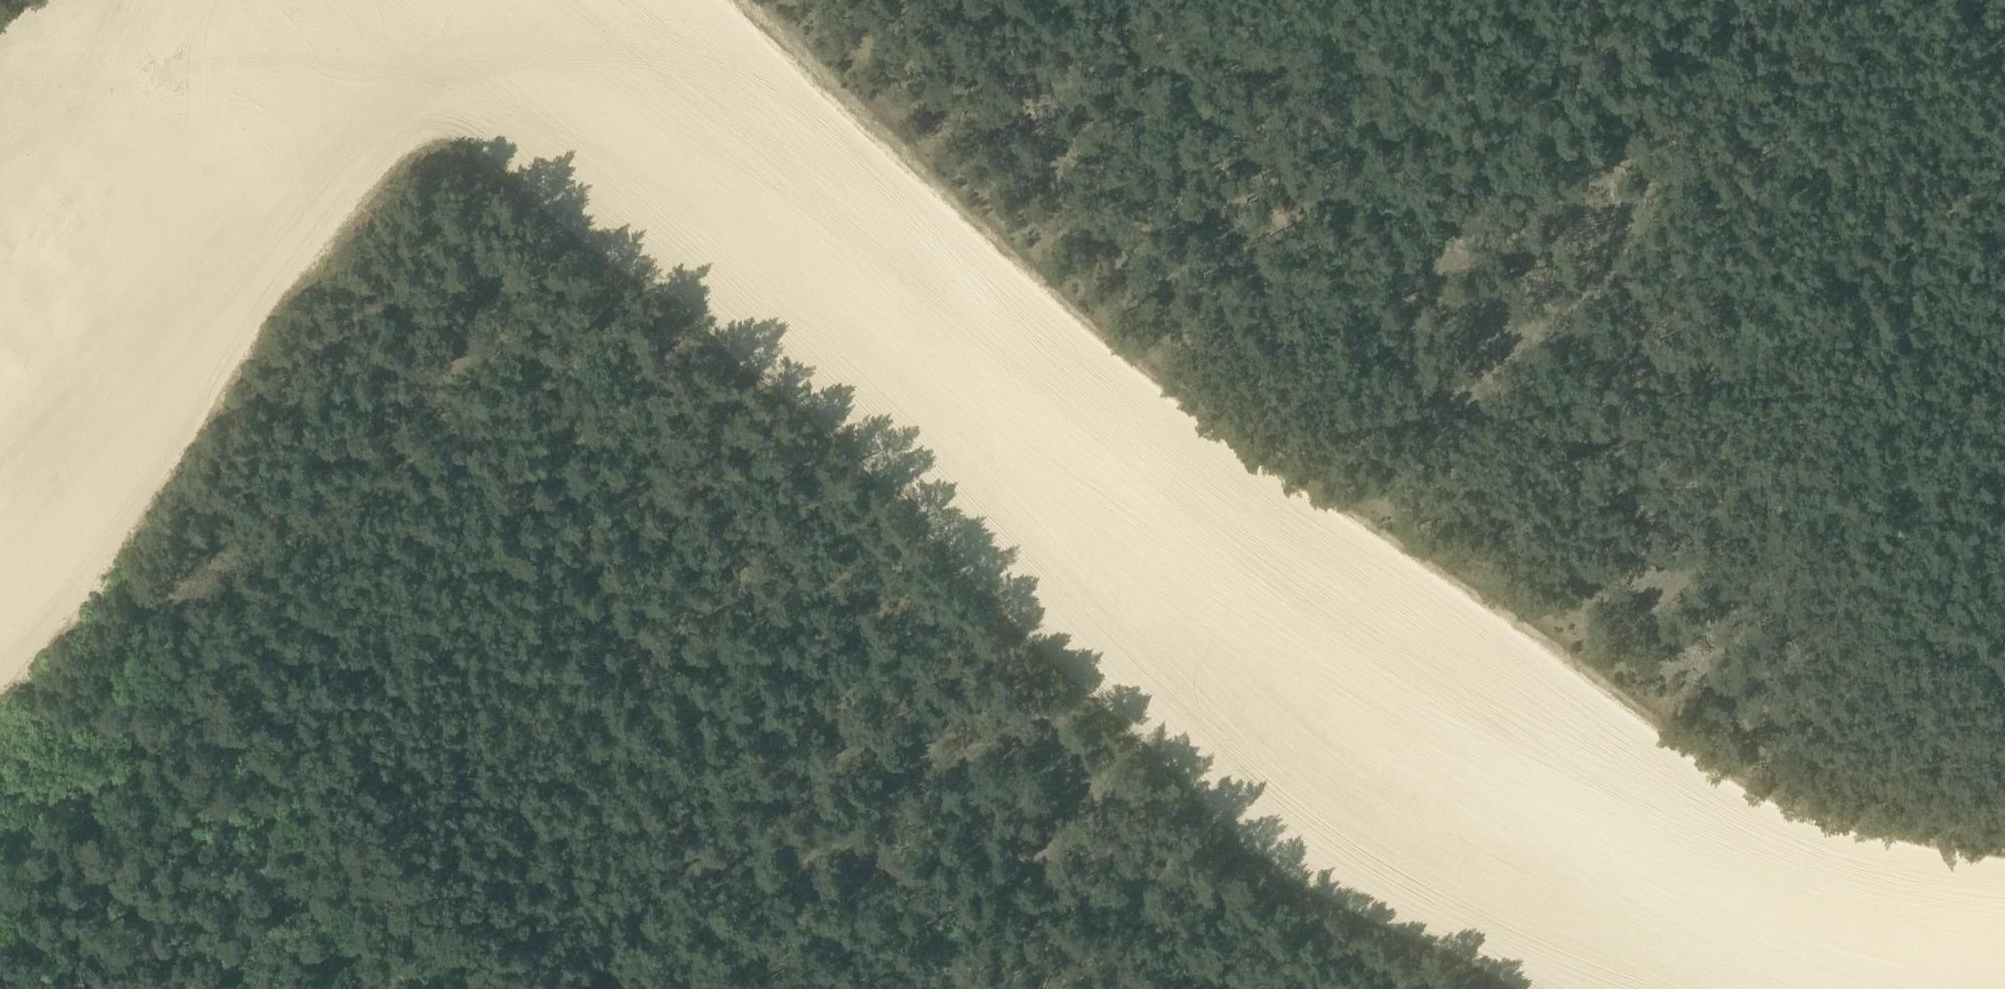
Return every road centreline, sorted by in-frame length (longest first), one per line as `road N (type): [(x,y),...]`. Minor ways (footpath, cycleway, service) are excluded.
road 1 (track): [(1875,988),(1846,986),(1636,889),(1163,581),(965,382),(533,0)]

